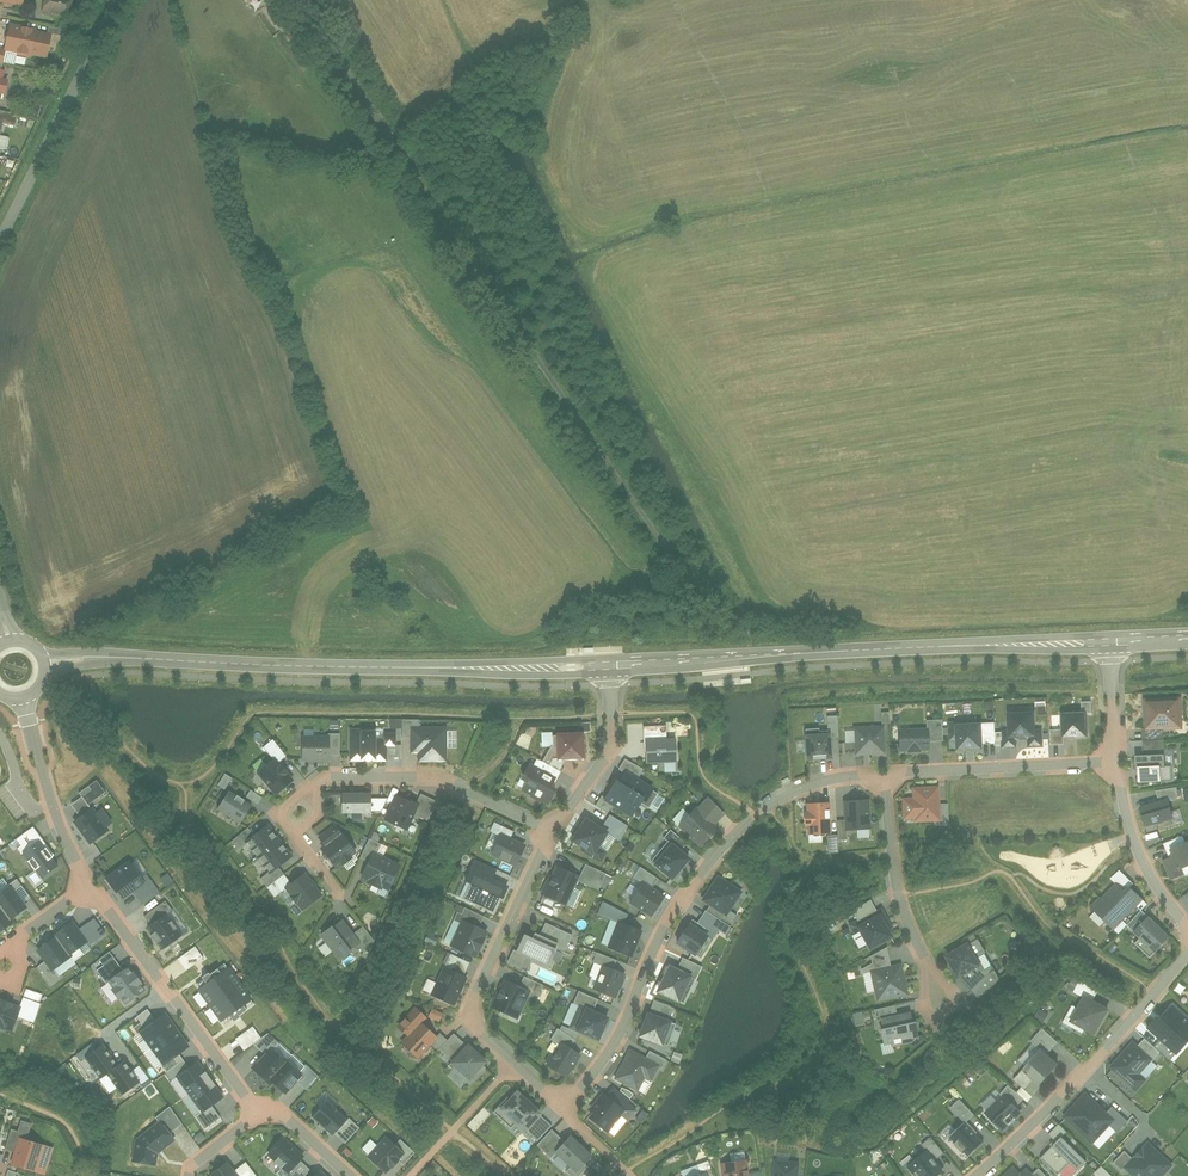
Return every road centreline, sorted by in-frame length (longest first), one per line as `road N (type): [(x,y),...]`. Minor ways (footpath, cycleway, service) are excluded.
road 1 (residential): [(297,0),(376,129),(616,472)]
road 2 (tertiary): [(608,665),(45,663)]
road 3 (residential): [(561,1108),(614,1045),(665,927),(746,823),(783,797),(830,780),(885,781)]
road 4 (residential): [(337,889),(279,814),(328,778),(435,778),(546,828)]
road 5 (tertiary): [(778,655),(1108,641)]
road 6 (residential): [(546,828),(542,853),(475,995),(482,1030),(561,1108)]
road 7 (residential): [(1187,955),(978,1175)]
road 8 (residential): [(0,238),(124,0)]
road 9 (residential): [(885,781),(908,773),(1110,763)]
road 10 (residential): [(885,781),(901,896),(940,994)]
road 11 (residential): [(92,881),(62,832),(22,697)]
road 12 (residential): [(608,665),(612,749),(546,828)]
road 13 (residential): [(1110,763),(1142,861),(1187,927)]
road 14 (tertiary): [(778,655),(608,665)]
road 15 (residential): [(258,1108),(166,989)]
road 16 (residential): [(166,989),(92,881)]
road 17 (residential): [(92,881),(12,942),(4,964)]
road 18 (residential): [(1108,641),(1117,746),(1110,763)]

